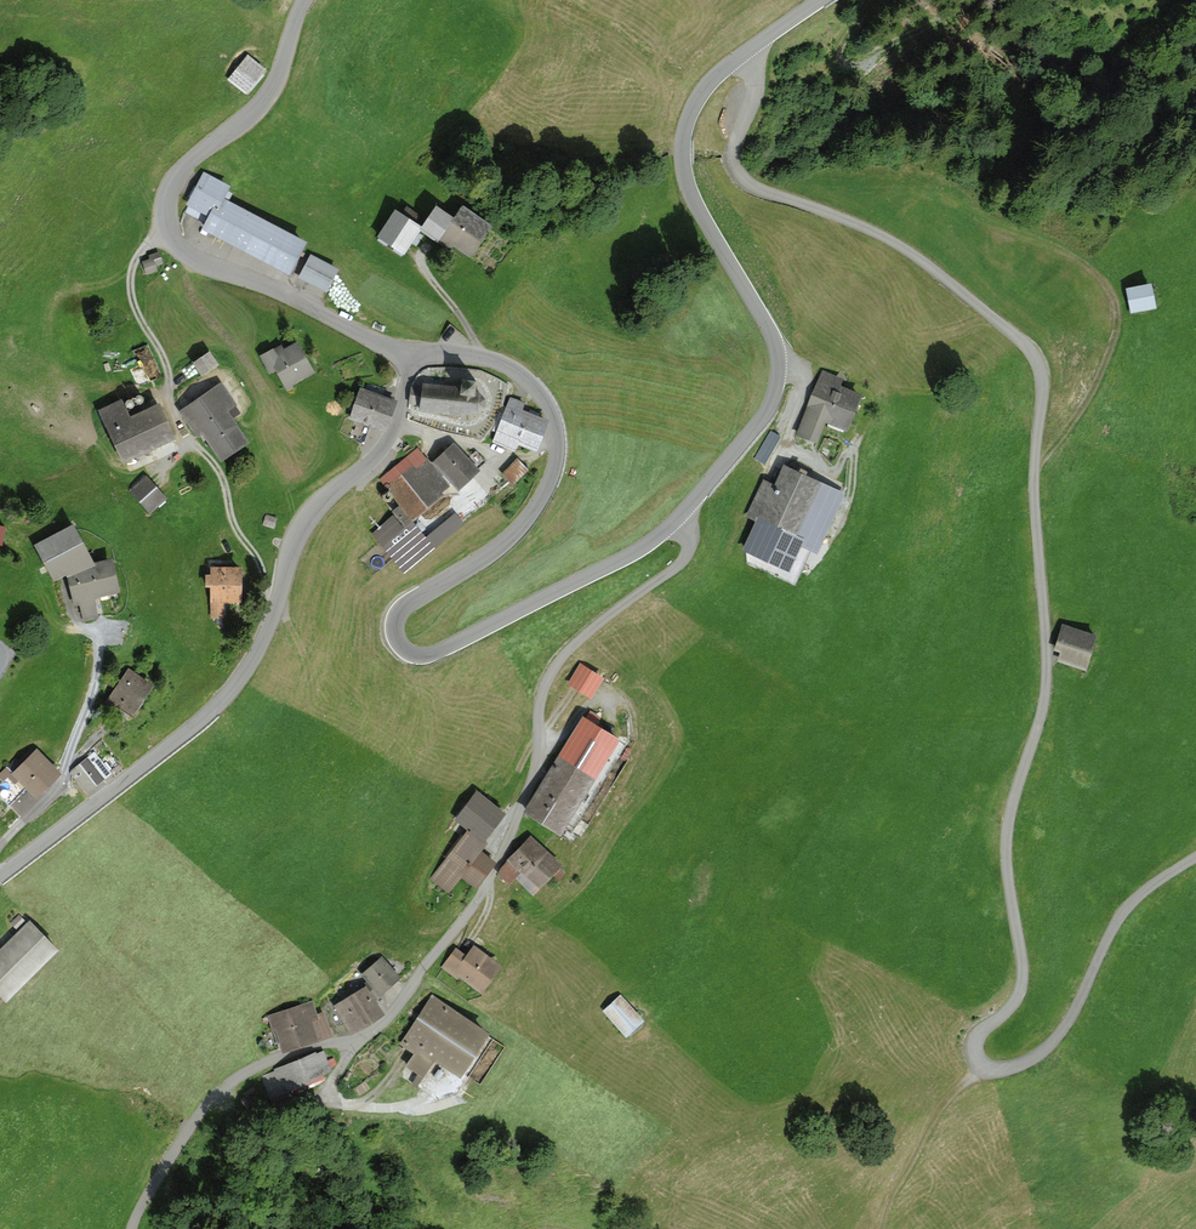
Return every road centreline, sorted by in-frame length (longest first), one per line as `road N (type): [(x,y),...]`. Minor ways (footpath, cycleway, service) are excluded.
road 1 (track): [(754,46),(755,88),(734,152),(739,175),(873,231),(924,262),(1039,362),(1034,467),(1046,692),(1007,837),(1025,984),(981,1035),(982,1067),(1008,1069),(1046,1050),(1069,1023),(1128,909),(1195,856)]
road 2 (residential): [(405,356),(462,354),(512,368),(543,396),(557,434),(549,481),(523,523),(397,616),(405,649),(443,648),(634,553),(678,519),(764,415),(778,369),(764,320),(691,194),(685,133),(697,99),(724,69),(821,0)]
road 3 (track): [(133,1228),(216,1095),(251,1069),(354,1040),(389,1017),(496,868),(538,764),(546,681),(581,639),(680,563),(688,535),(678,519)]
road 4 (residential): [(0,876),(190,727),(240,678),(275,608),(296,536),(390,435),(405,356)]
road 5 (unclassified): [(305,0),(273,89),(174,183),(169,231),(188,255),(405,356)]
road 6 (track): [(275,608),(257,556),(236,528),(223,478),(172,410),(167,366),(131,291),(134,261),(169,231)]
road 7 (track): [(1034,467),(1101,371),(1115,338),(1115,301),(1101,278),(1068,253),(963,207)]
road 8 (track): [(0,844),(63,778),(94,690),(104,630)]
road 9 (track): [(872,0),(844,44),(843,63),(859,62),(974,0)]
road 10 (track): [(982,1067),(929,1127),(884,1228)]
road 11 (track): [(354,1040),(330,1088),(334,1102),(380,1107),(418,1097)]
road 12 (track): [(422,252),(425,270),(477,342),(476,357)]

